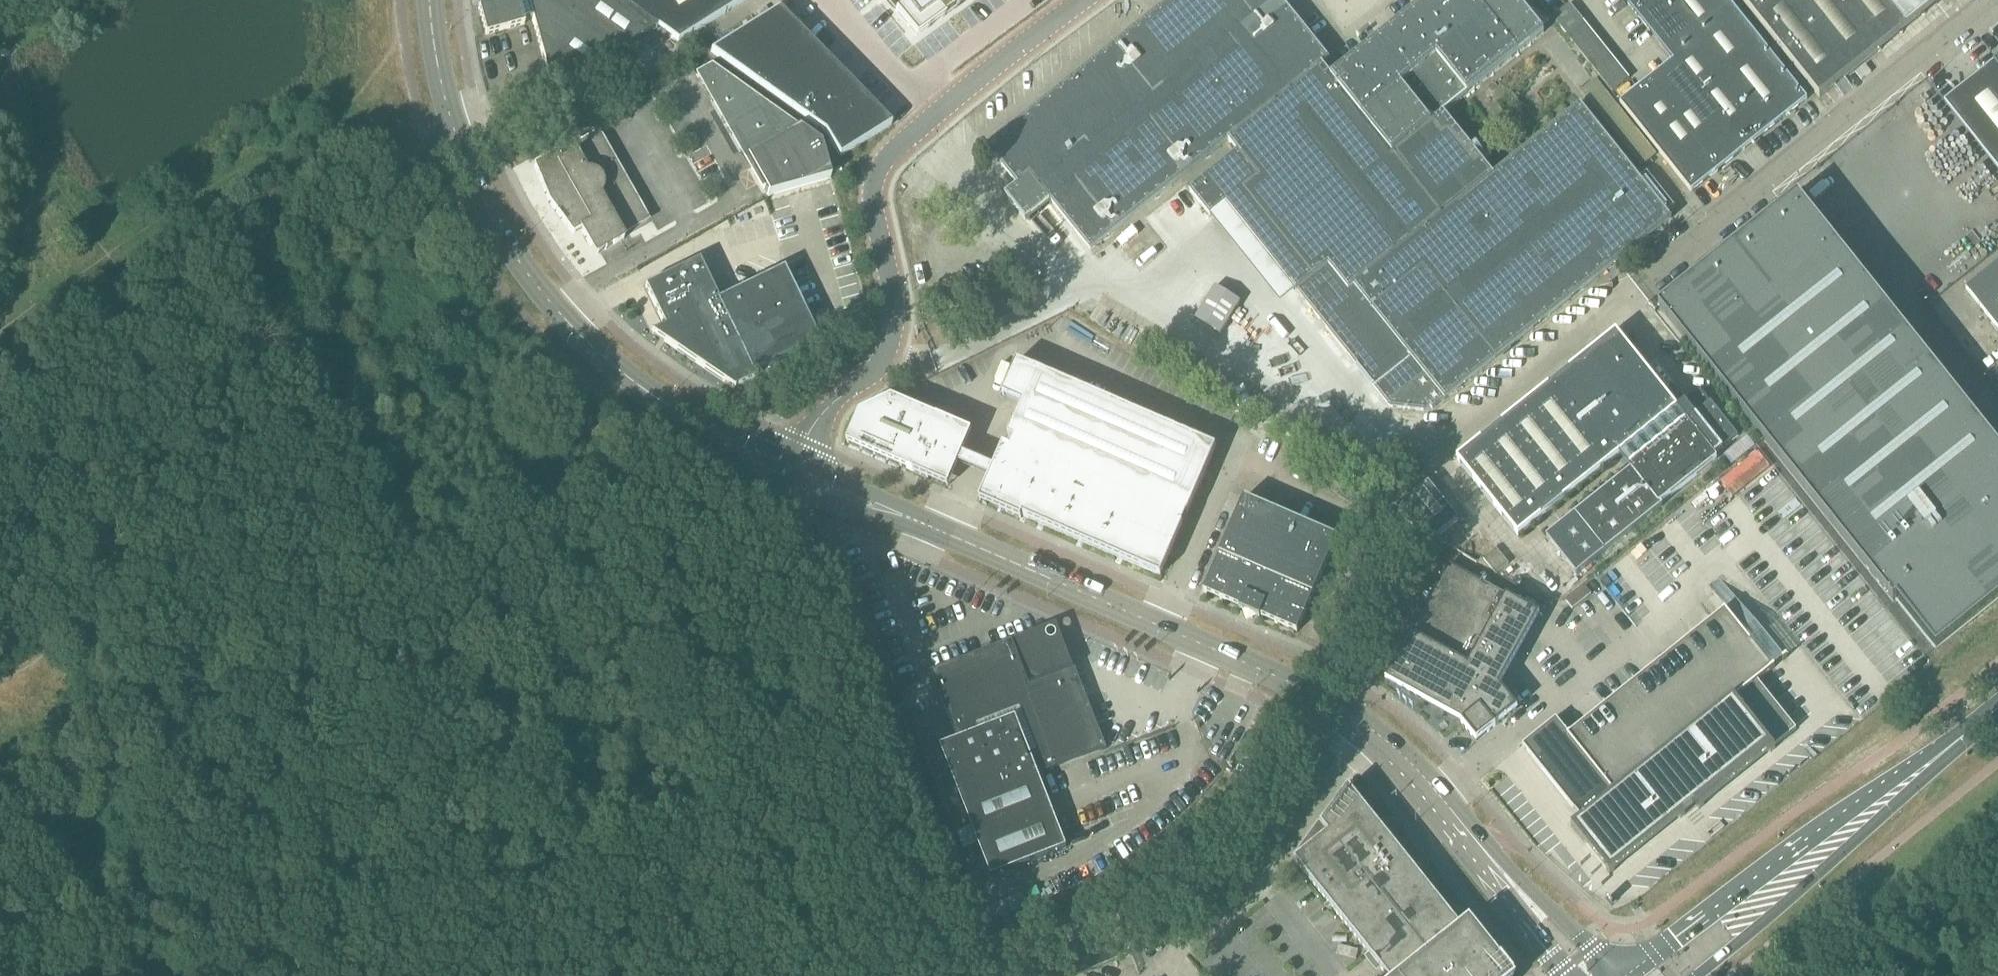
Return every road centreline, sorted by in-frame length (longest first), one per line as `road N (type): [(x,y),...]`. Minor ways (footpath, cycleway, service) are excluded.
road 1 (unclassified): [(1996,0),(1421,450)]
road 2 (unclassified): [(1461,832),(1393,755),(1316,695),(910,519)]
road 3 (unclassified): [(664,403),(603,357),(497,227),(451,118),(430,0)]
road 4 (secondary): [(1993,712),(1630,975)]
road 5 (unclassified): [(930,116),(900,138),(872,187),(894,336),(870,378),(790,460)]
road 6 (secondary): [(1695,975),(1781,909),(1993,712)]
road 7 (unclassified): [(1607,975),(1566,924),(1461,832)]
road 8 (unclassified): [(1084,0),(930,116)]
road 9 (unclassified): [(1461,832),(1569,975)]
road 10 (unclassified): [(930,116),(821,0)]
road 11 (unclassified): [(776,482),(899,524),(910,519)]
road 12 (unclassified): [(664,403),(671,417),(776,482)]
road 13 (unclassified): [(790,460),(664,403)]
road 14 (unclassified): [(910,519),(904,508),(790,460)]

